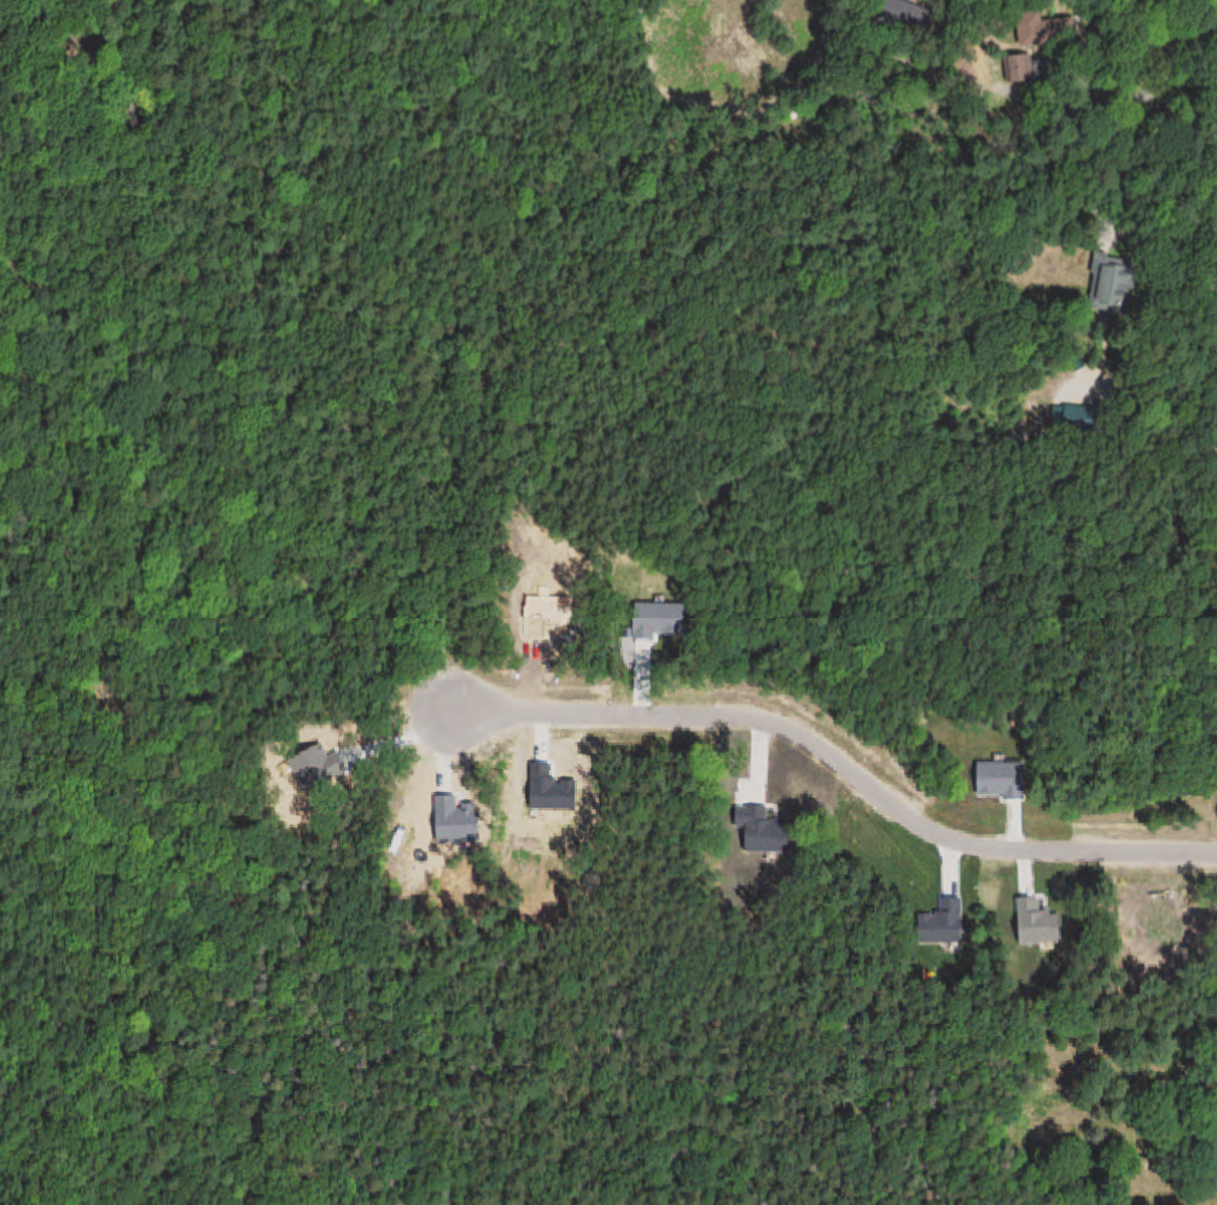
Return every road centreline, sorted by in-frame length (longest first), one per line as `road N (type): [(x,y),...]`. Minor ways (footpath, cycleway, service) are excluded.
road 1 (residential): [(1216,877),(1131,871),(1036,836),(913,828)]

